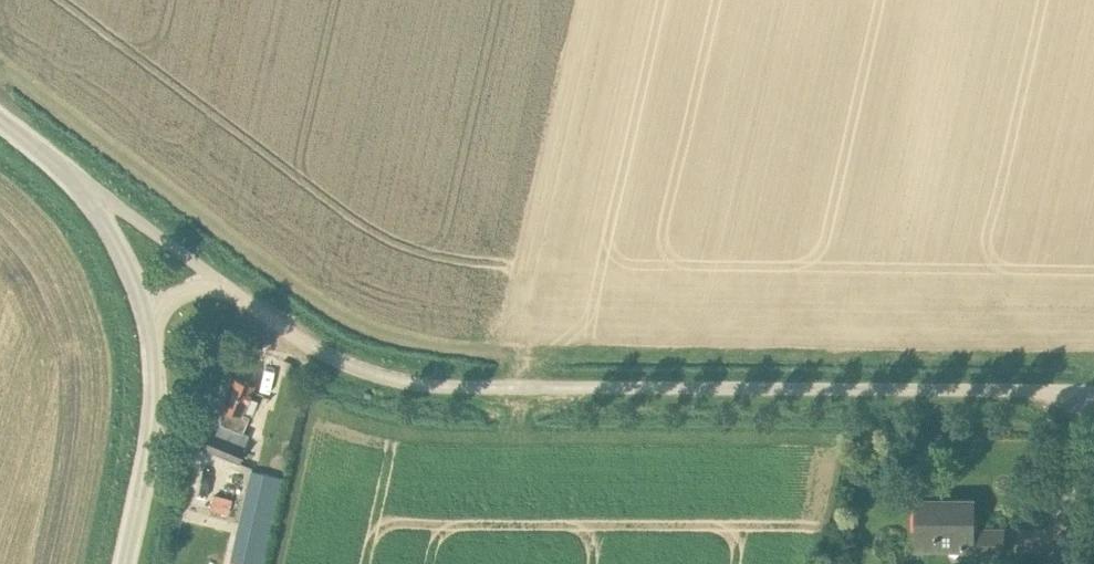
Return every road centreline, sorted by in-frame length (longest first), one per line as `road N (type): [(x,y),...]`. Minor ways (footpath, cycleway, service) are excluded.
road 1 (unclassified): [(1093,398),(381,399),(354,389),(215,281)]
road 2 (unclassified): [(126,563),(151,420),(154,311)]
road 3 (unclassified): [(215,281),(47,160)]
road 4 (unclassified): [(154,311),(47,160)]

